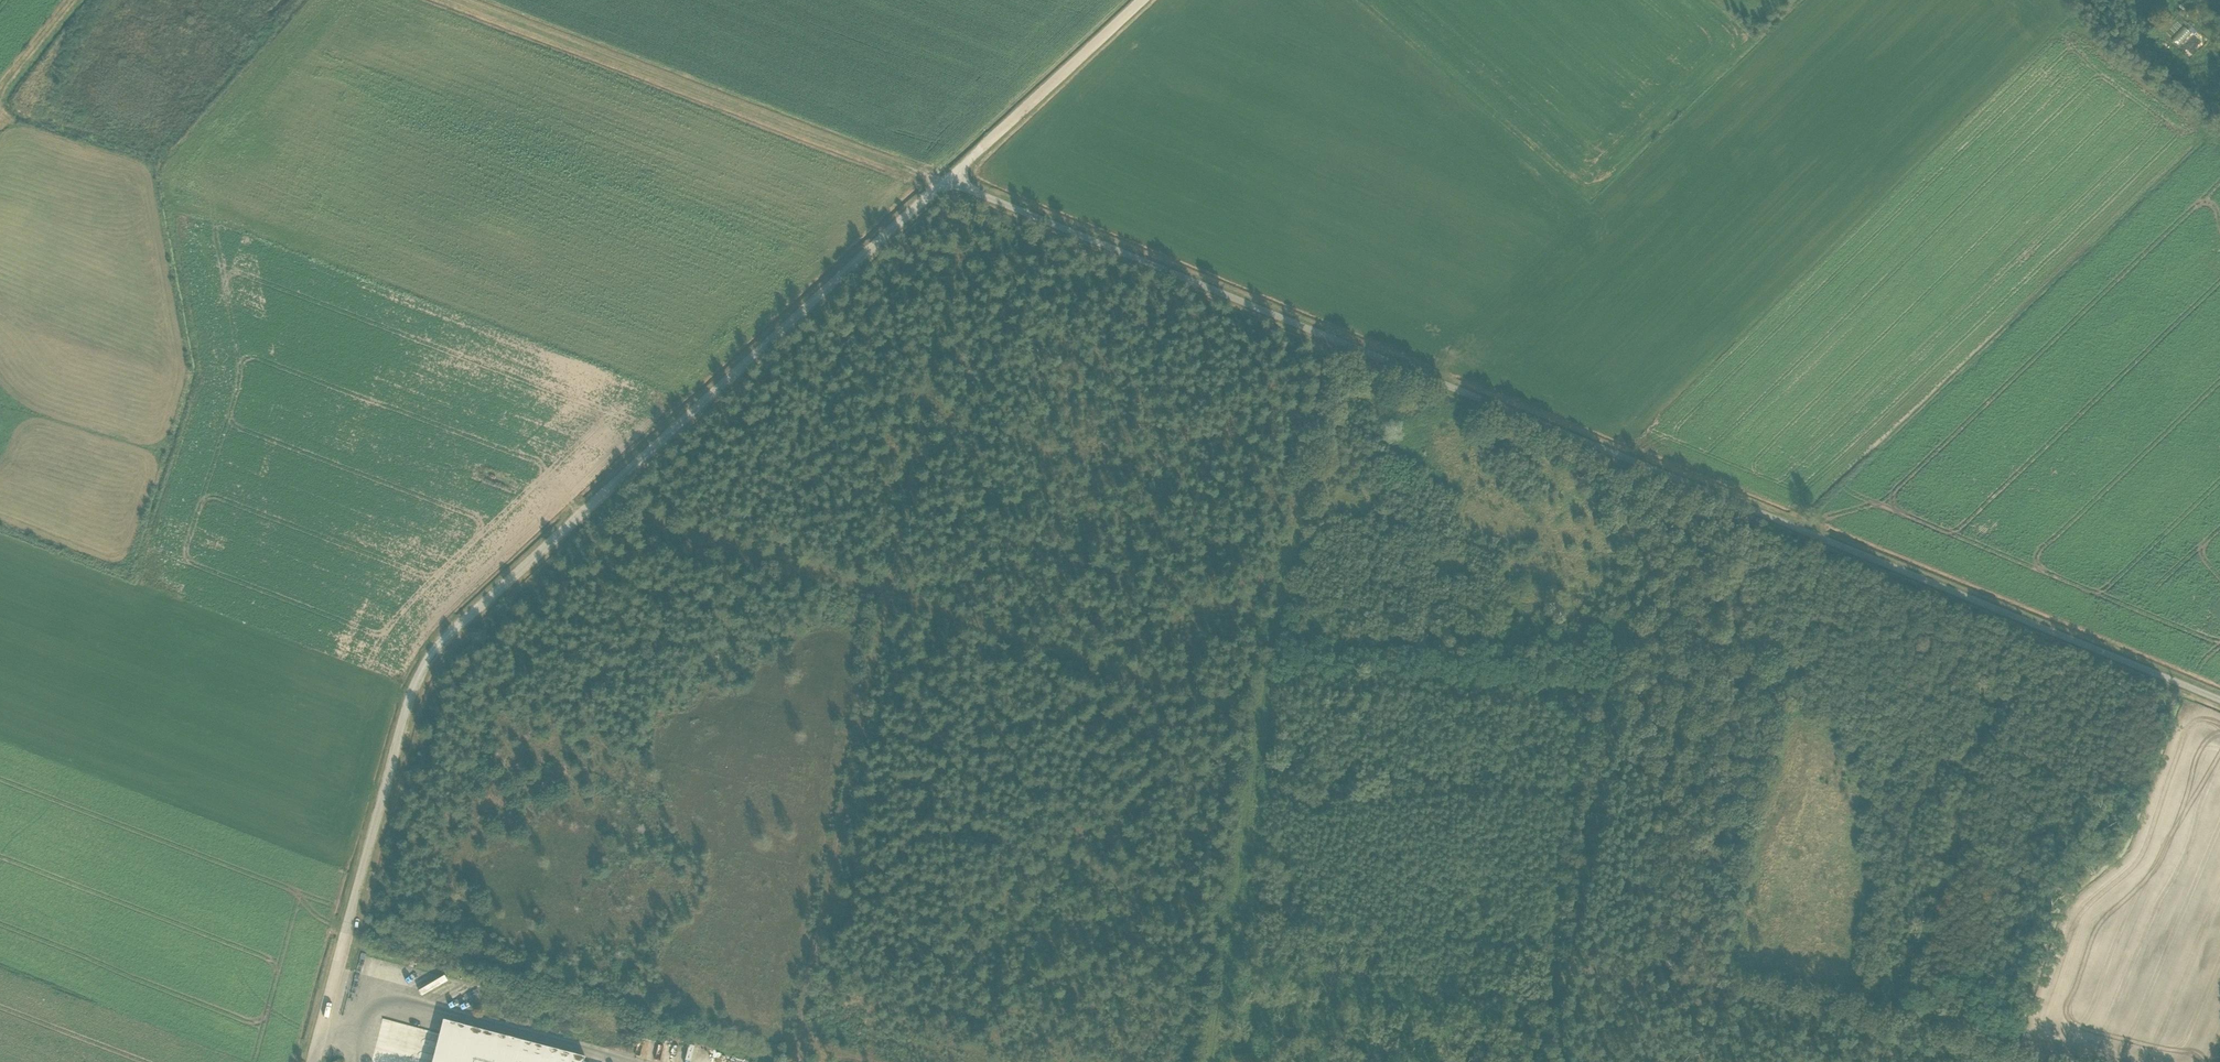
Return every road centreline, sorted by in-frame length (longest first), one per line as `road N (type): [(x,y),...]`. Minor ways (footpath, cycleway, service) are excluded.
road 1 (unclassified): [(2219,701),(948,180)]
road 2 (unclassified): [(313,1061),(406,711),(430,657),(948,180)]
road 3 (track): [(948,180),(458,0)]
road 4 (track): [(790,1061),(888,597)]
road 5 (track): [(888,597),(1261,719)]
road 6 (track): [(1261,719),(1326,334)]
road 7 (track): [(1211,1061),(1261,719)]
road 8 (track): [(597,501),(888,597)]
road 9 (track): [(948,180),(1144,0)]

